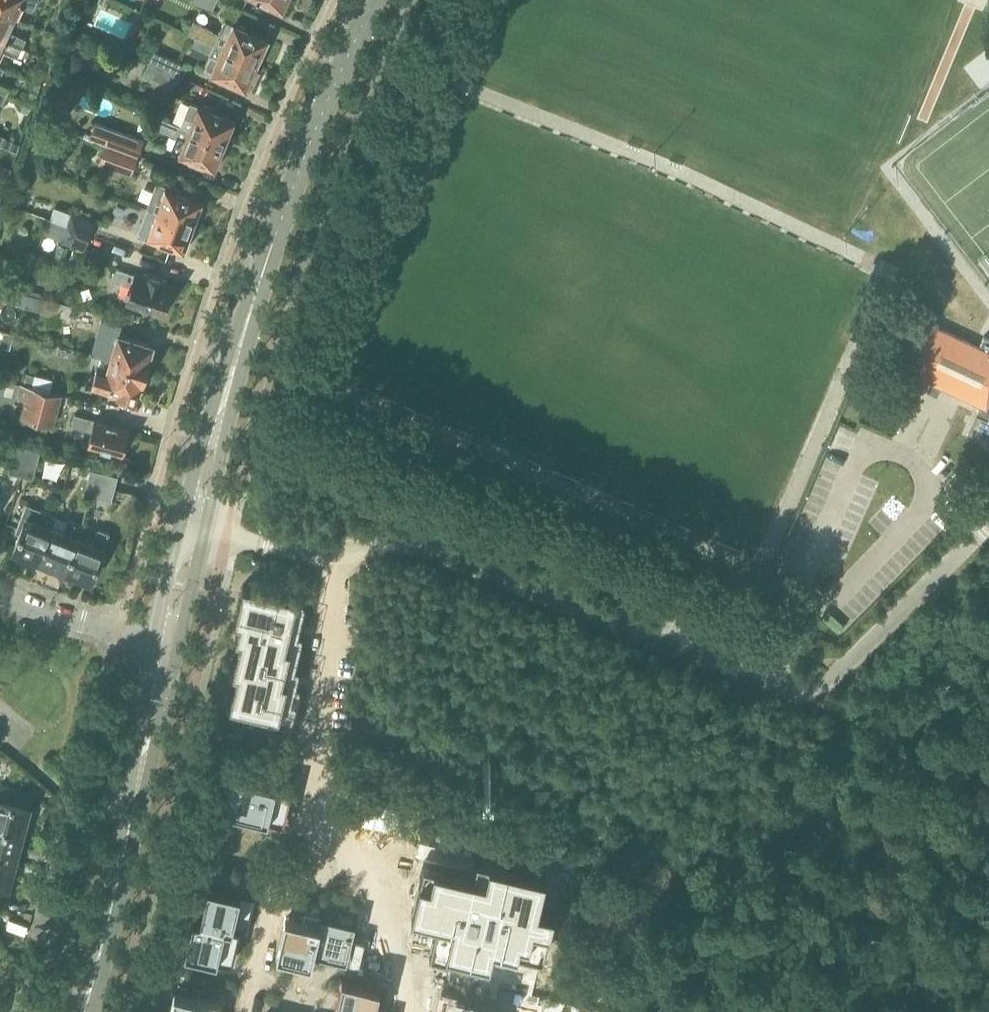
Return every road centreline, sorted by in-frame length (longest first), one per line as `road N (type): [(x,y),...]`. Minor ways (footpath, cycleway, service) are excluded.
road 1 (unclassified): [(343,555),(382,539),(409,540),(805,694),(827,685),(988,525)]
road 2 (tertiary): [(193,530),(281,228),(377,0)]
road 3 (unclassified): [(137,793),(104,799),(92,819),(44,1011)]
road 4 (tertiary): [(83,1011),(137,793)]
road 5 (unclassified): [(343,555),(305,772)]
road 6 (residential): [(245,1011),(273,905),(351,869)]
road 7 (residential): [(166,647),(0,591)]
road 8 (residential): [(351,869),(415,1011)]
road 9 (tertiary): [(137,793),(166,647)]

